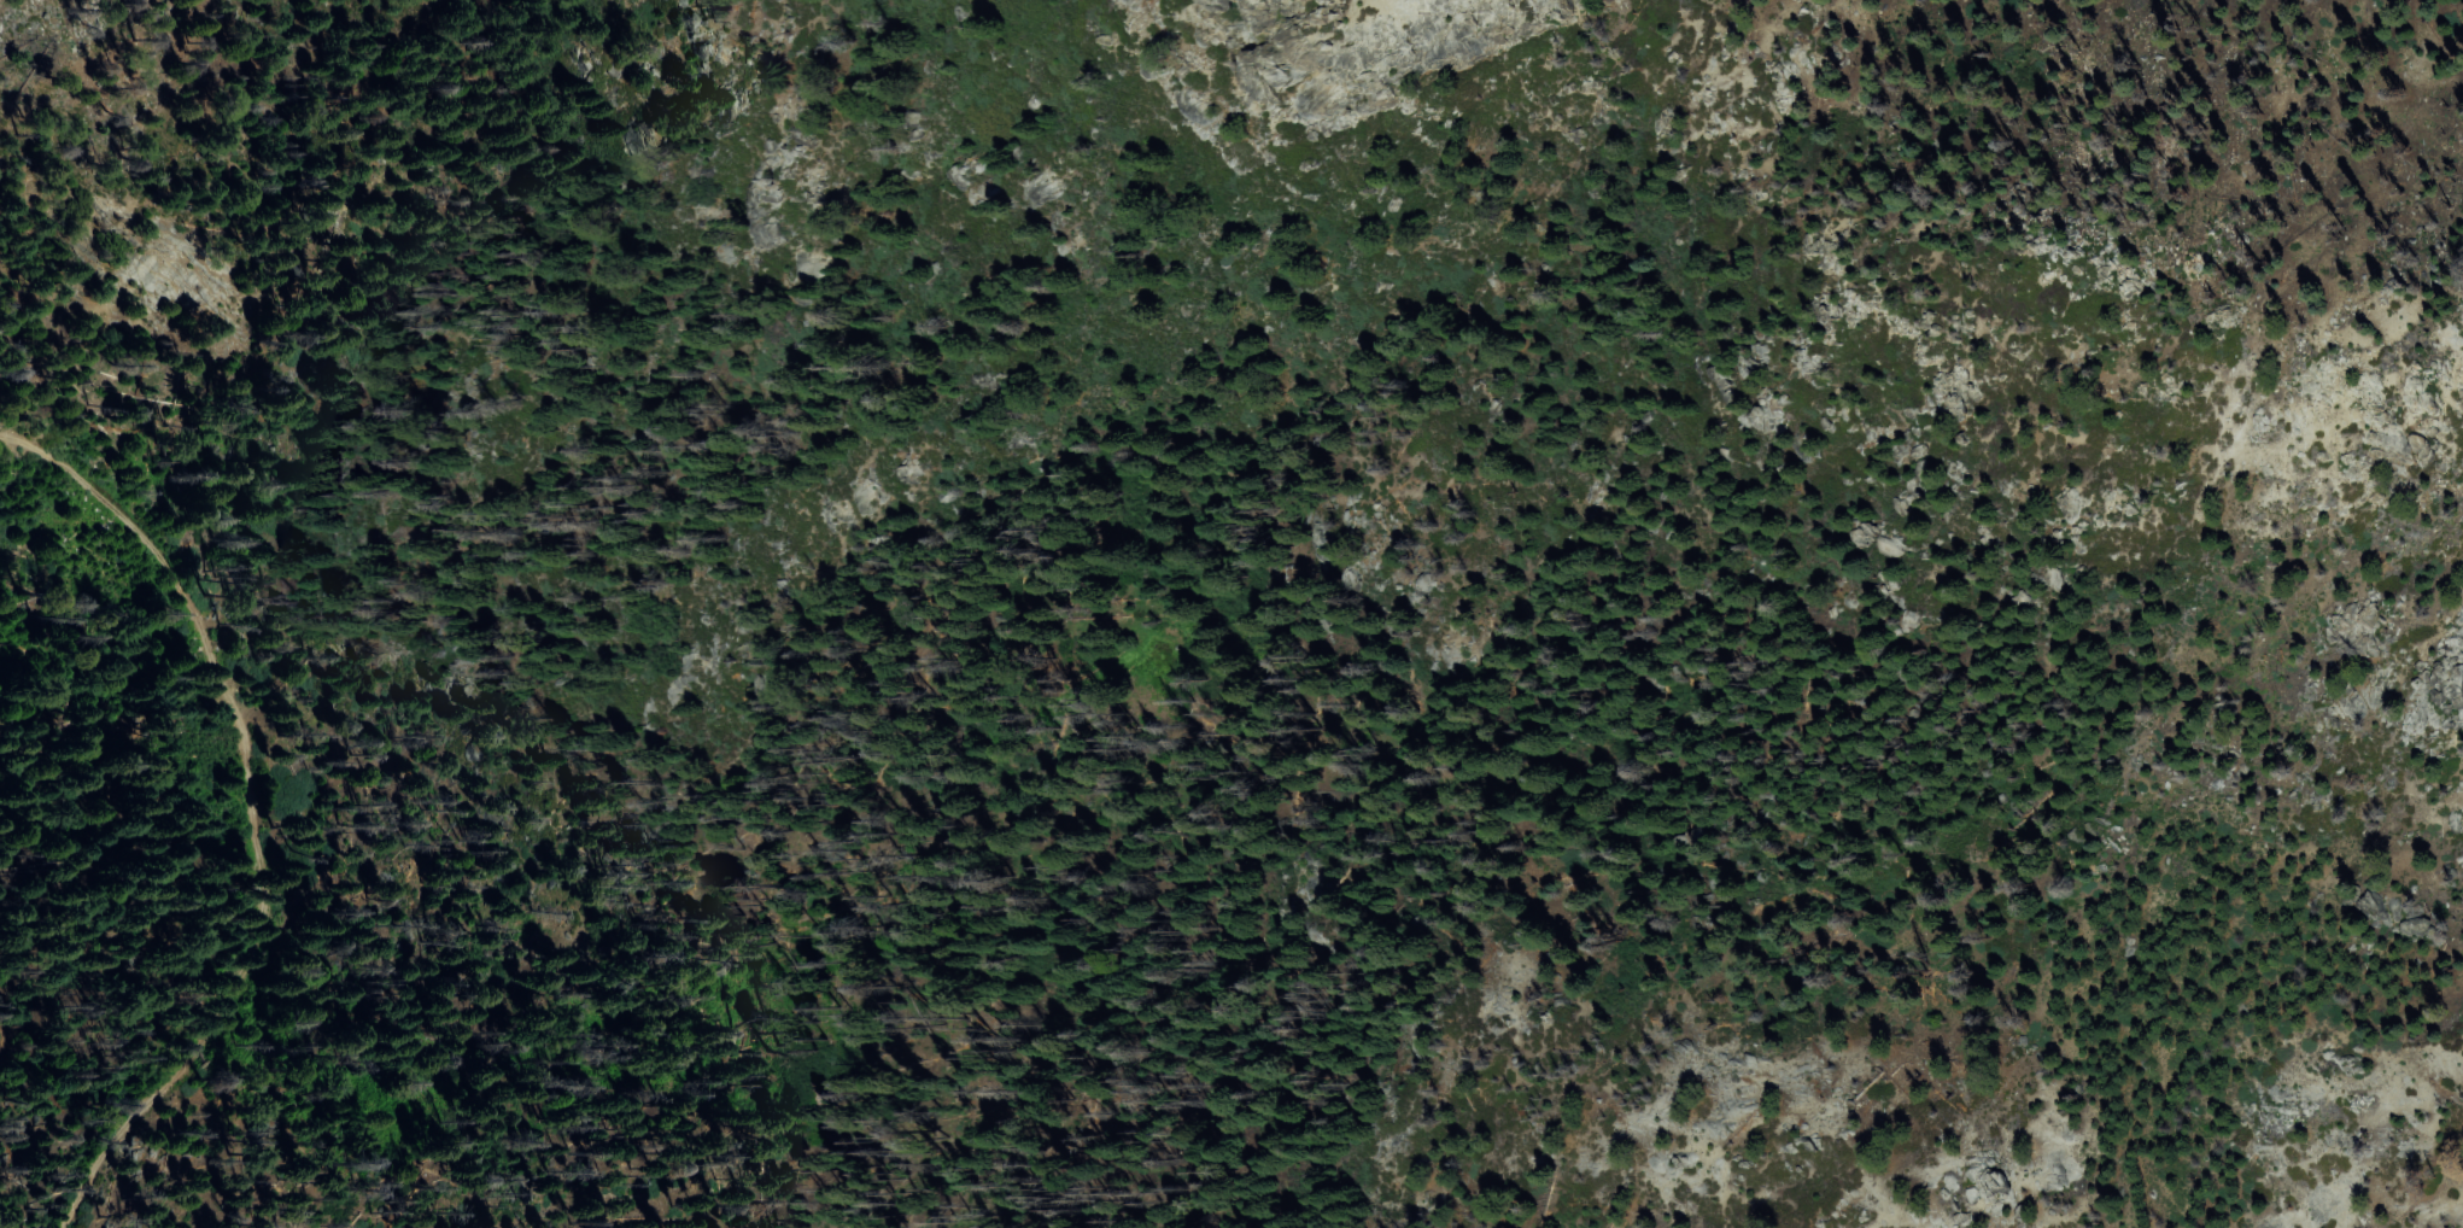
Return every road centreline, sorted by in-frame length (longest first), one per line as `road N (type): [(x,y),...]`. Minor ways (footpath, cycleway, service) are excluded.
road 1 (track): [(62,1227),(212,1010),(246,932),(252,826),(242,738),(215,656),(168,567),(107,501),(19,439),(0,436)]

